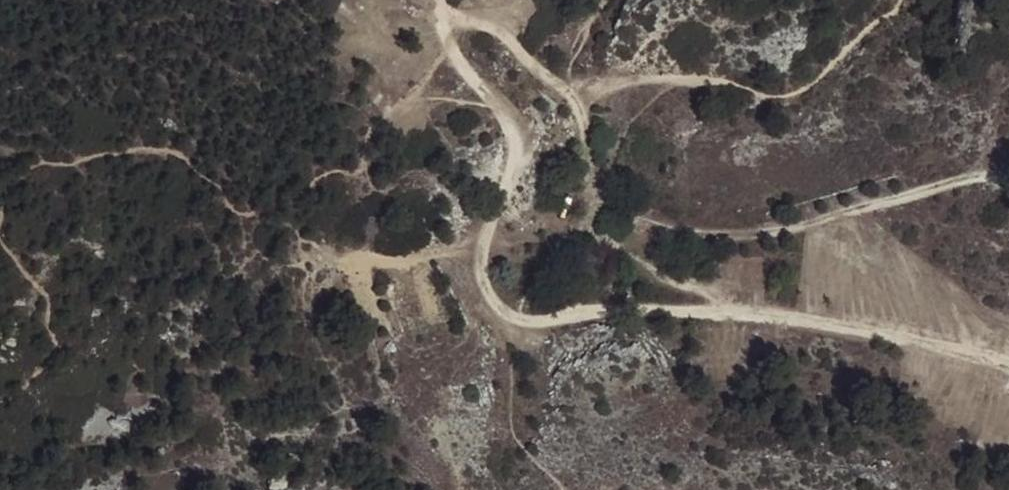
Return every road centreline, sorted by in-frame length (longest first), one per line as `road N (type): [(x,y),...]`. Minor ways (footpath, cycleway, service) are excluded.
road 1 (track): [(1008,365),(951,345),(805,315),(491,301),(473,282),(463,244),(510,166),(513,128),(439,33),(440,0)]
road 2 (track): [(1008,183),(949,179),(765,228),(699,227),(644,214),(619,203),(586,160),(577,94),(555,64),(476,14),(436,21)]

